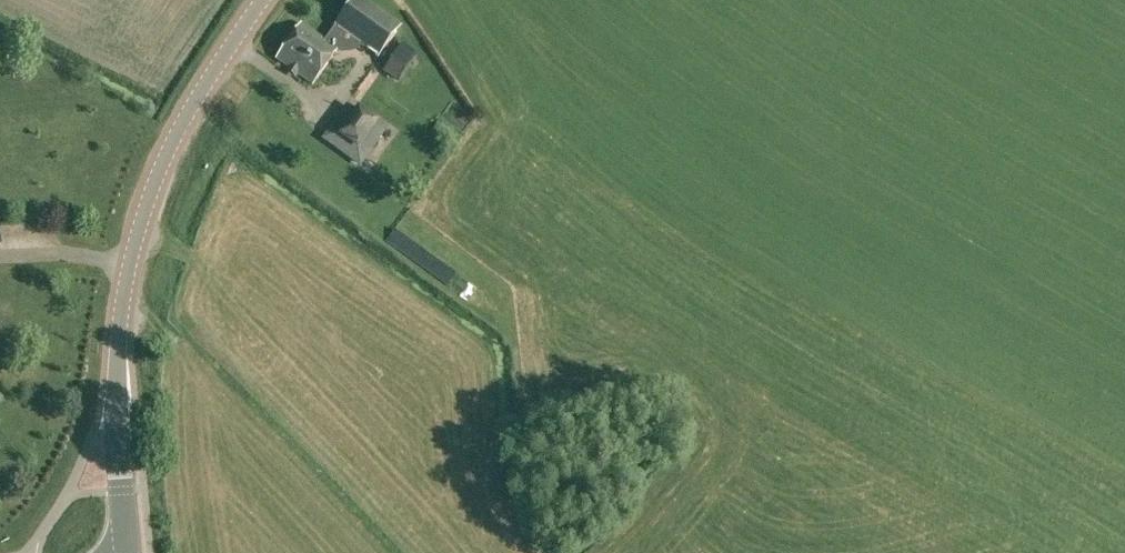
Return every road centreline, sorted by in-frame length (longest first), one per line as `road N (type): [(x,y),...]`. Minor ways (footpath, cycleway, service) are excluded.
road 1 (secondary): [(133,552),(122,418),(124,288),(136,237),(185,116),(261,0)]

